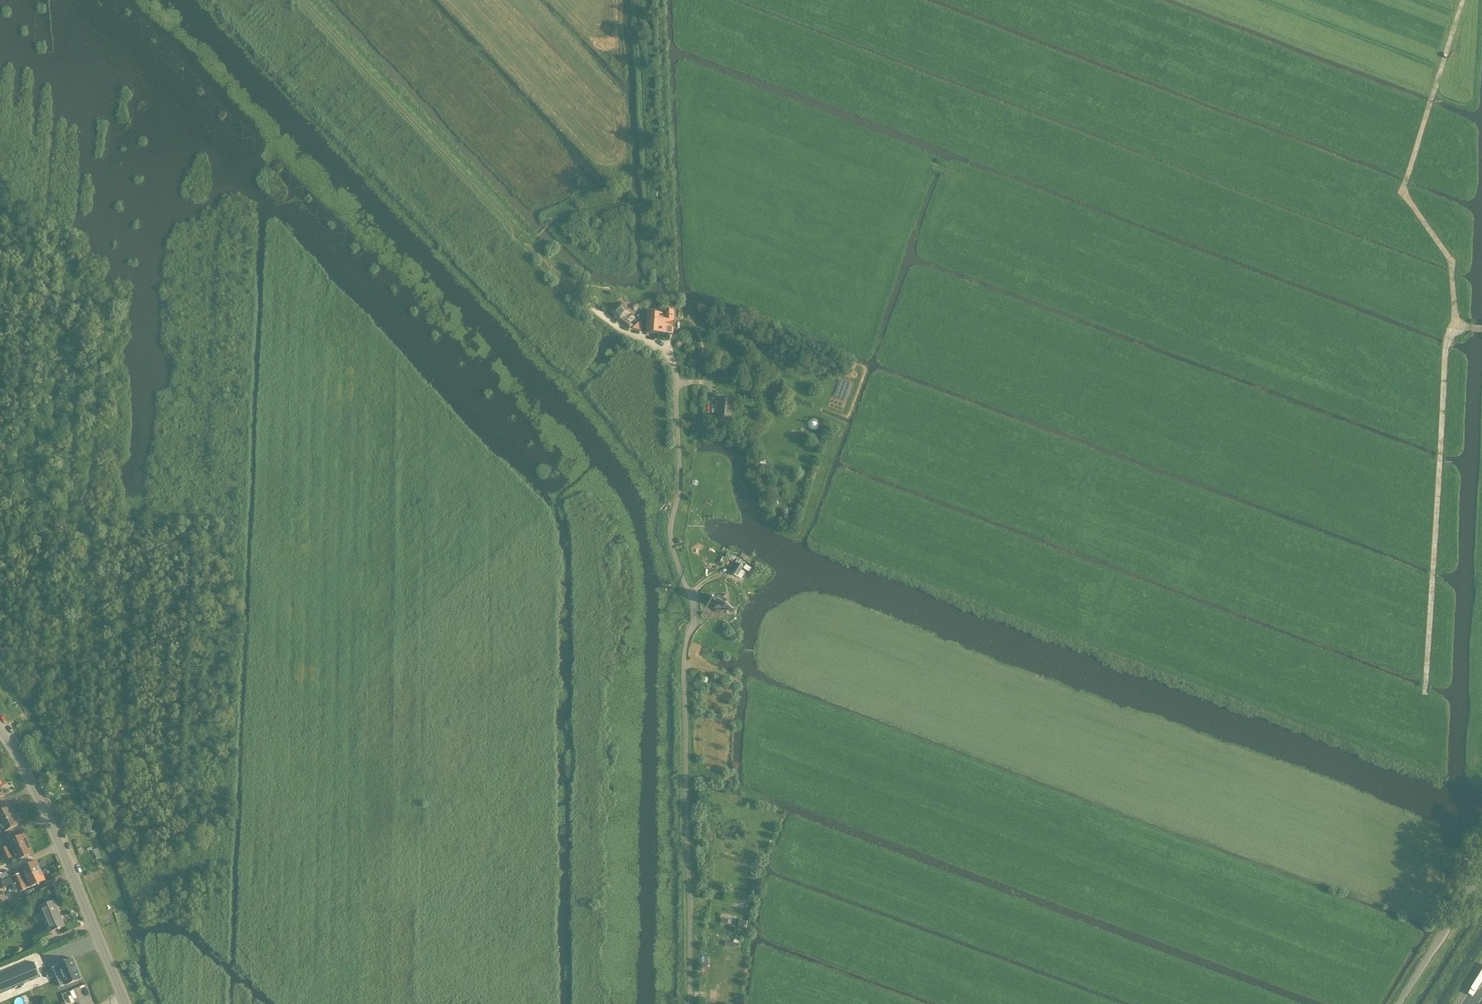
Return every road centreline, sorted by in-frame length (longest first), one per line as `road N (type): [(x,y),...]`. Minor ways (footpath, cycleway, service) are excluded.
road 1 (track): [(1425,687),(1447,353),(1463,323),(1455,313),(1452,263),(1404,189),(1461,0)]
road 2 (unclassified): [(690,1003),(684,664),(694,617),(670,531),(680,479),(676,374)]
road 3 (track): [(530,244),(299,0)]
road 4 (tertiary): [(126,1003),(48,821),(0,732)]
road 5 (track): [(646,205),(639,0)]
road 6 (unclassified): [(1400,1003),(1481,875)]

